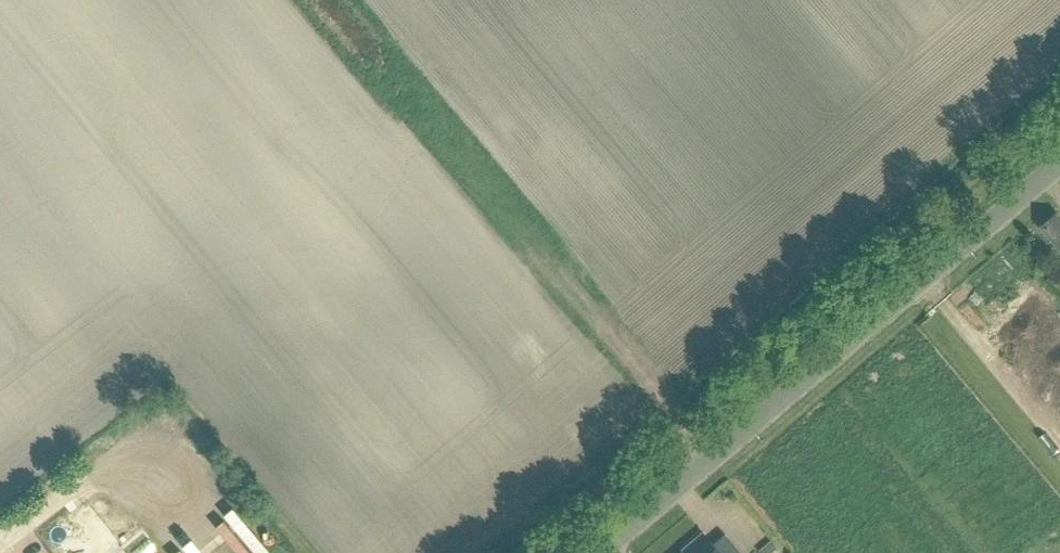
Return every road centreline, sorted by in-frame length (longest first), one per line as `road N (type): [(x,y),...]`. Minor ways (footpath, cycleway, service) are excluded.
road 1 (unclassified): [(608,543),(1059,159)]

